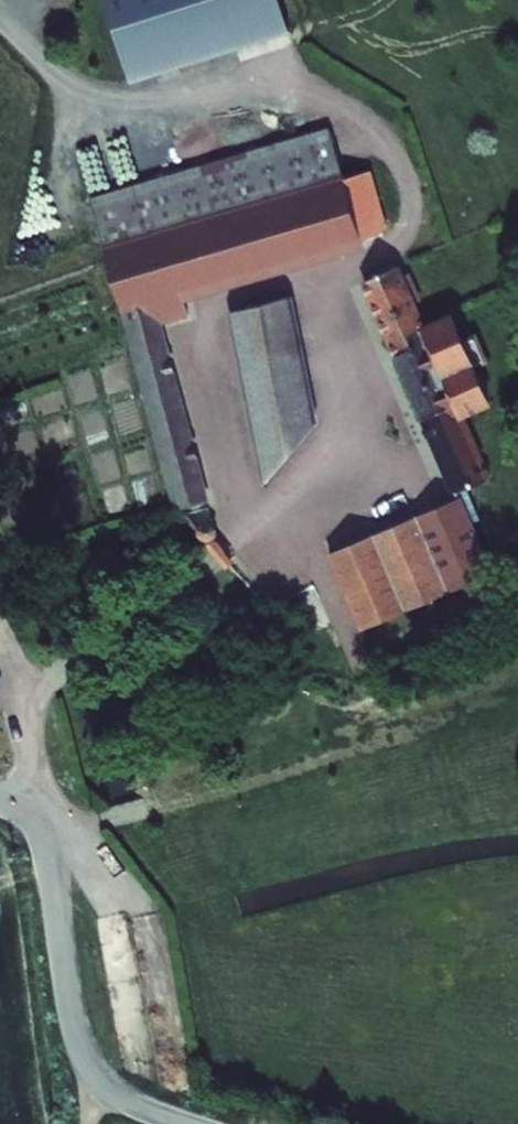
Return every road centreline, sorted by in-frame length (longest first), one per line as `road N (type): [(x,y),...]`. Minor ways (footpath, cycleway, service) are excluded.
road 1 (tertiary): [(0,801),(41,824),(71,1015),(97,1075),(127,1101),(189,1123)]
road 2 (track): [(0,647),(32,746),(19,805)]

